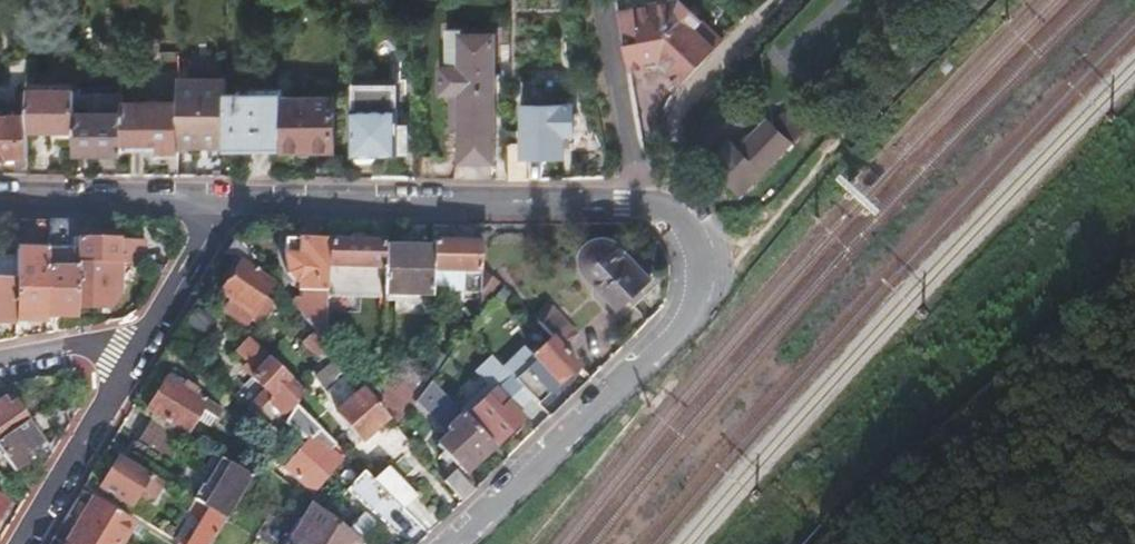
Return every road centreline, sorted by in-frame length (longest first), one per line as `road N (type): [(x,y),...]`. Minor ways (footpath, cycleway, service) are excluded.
road 1 (residential): [(224,205),(656,212),(676,228),(691,271),(681,324),(593,420),(446,543)]
road 2 (residential): [(224,205),(0,198)]
road 3 (residential): [(20,543),(132,362)]
road 4 (residential): [(132,362),(224,205)]
road 5 (residential): [(132,362),(88,346),(0,361)]

